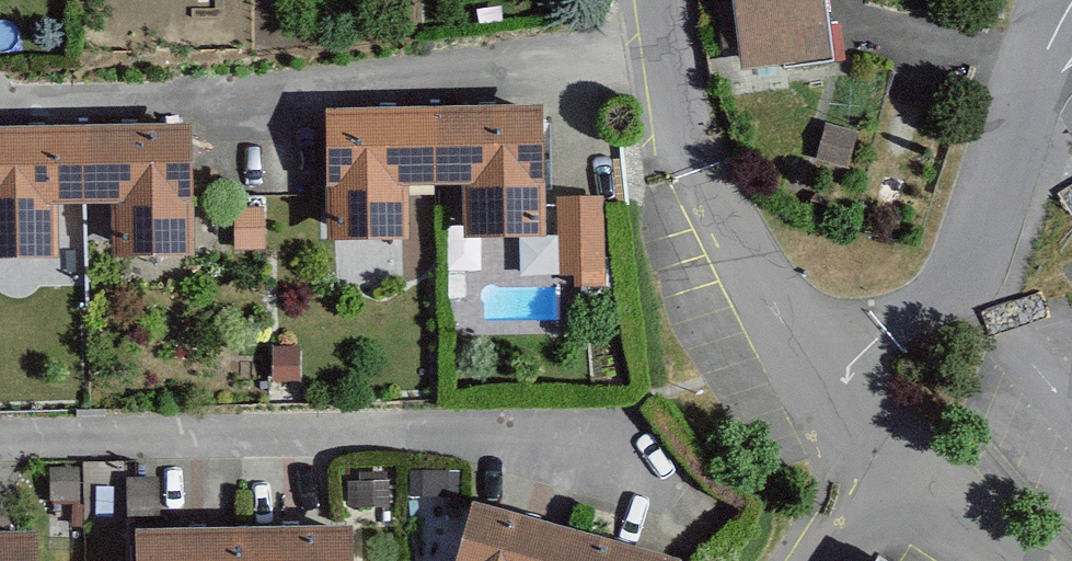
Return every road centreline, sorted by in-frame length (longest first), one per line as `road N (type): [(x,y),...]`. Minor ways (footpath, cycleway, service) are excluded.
road 1 (residential): [(648,0),(700,171),(844,376)]
road 2 (residential): [(844,376),(966,236),(1071,22)]

